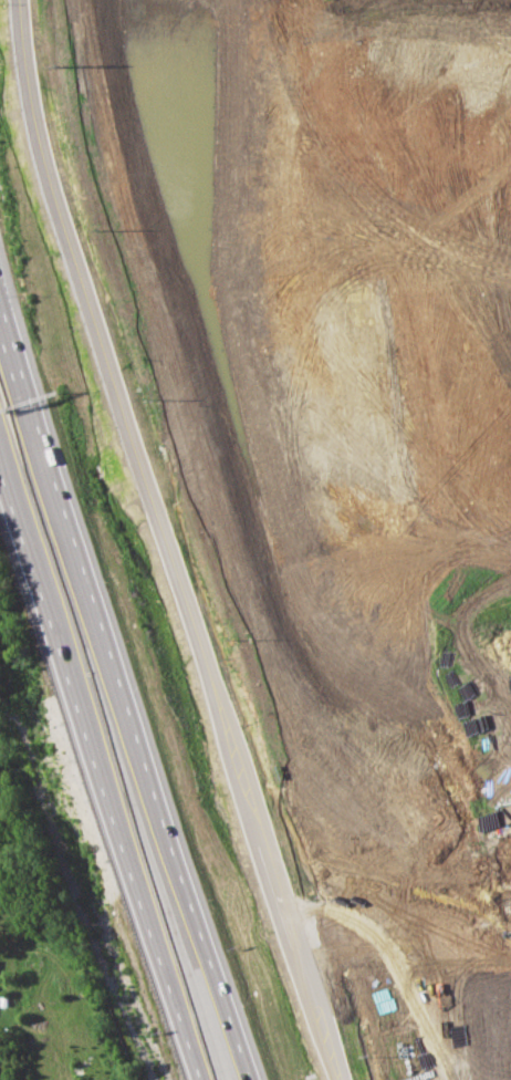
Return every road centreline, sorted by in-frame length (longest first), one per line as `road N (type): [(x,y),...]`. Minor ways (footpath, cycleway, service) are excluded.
road 1 (tertiary): [(12,0),(20,80),(58,226),(334,1079)]
road 2 (motorway): [(204,965),(0,340)]
road 3 (motorway): [(61,654),(161,970)]
road 4 (motorway): [(0,465),(61,654)]
road 5 (motorway): [(242,1079),(204,965)]

